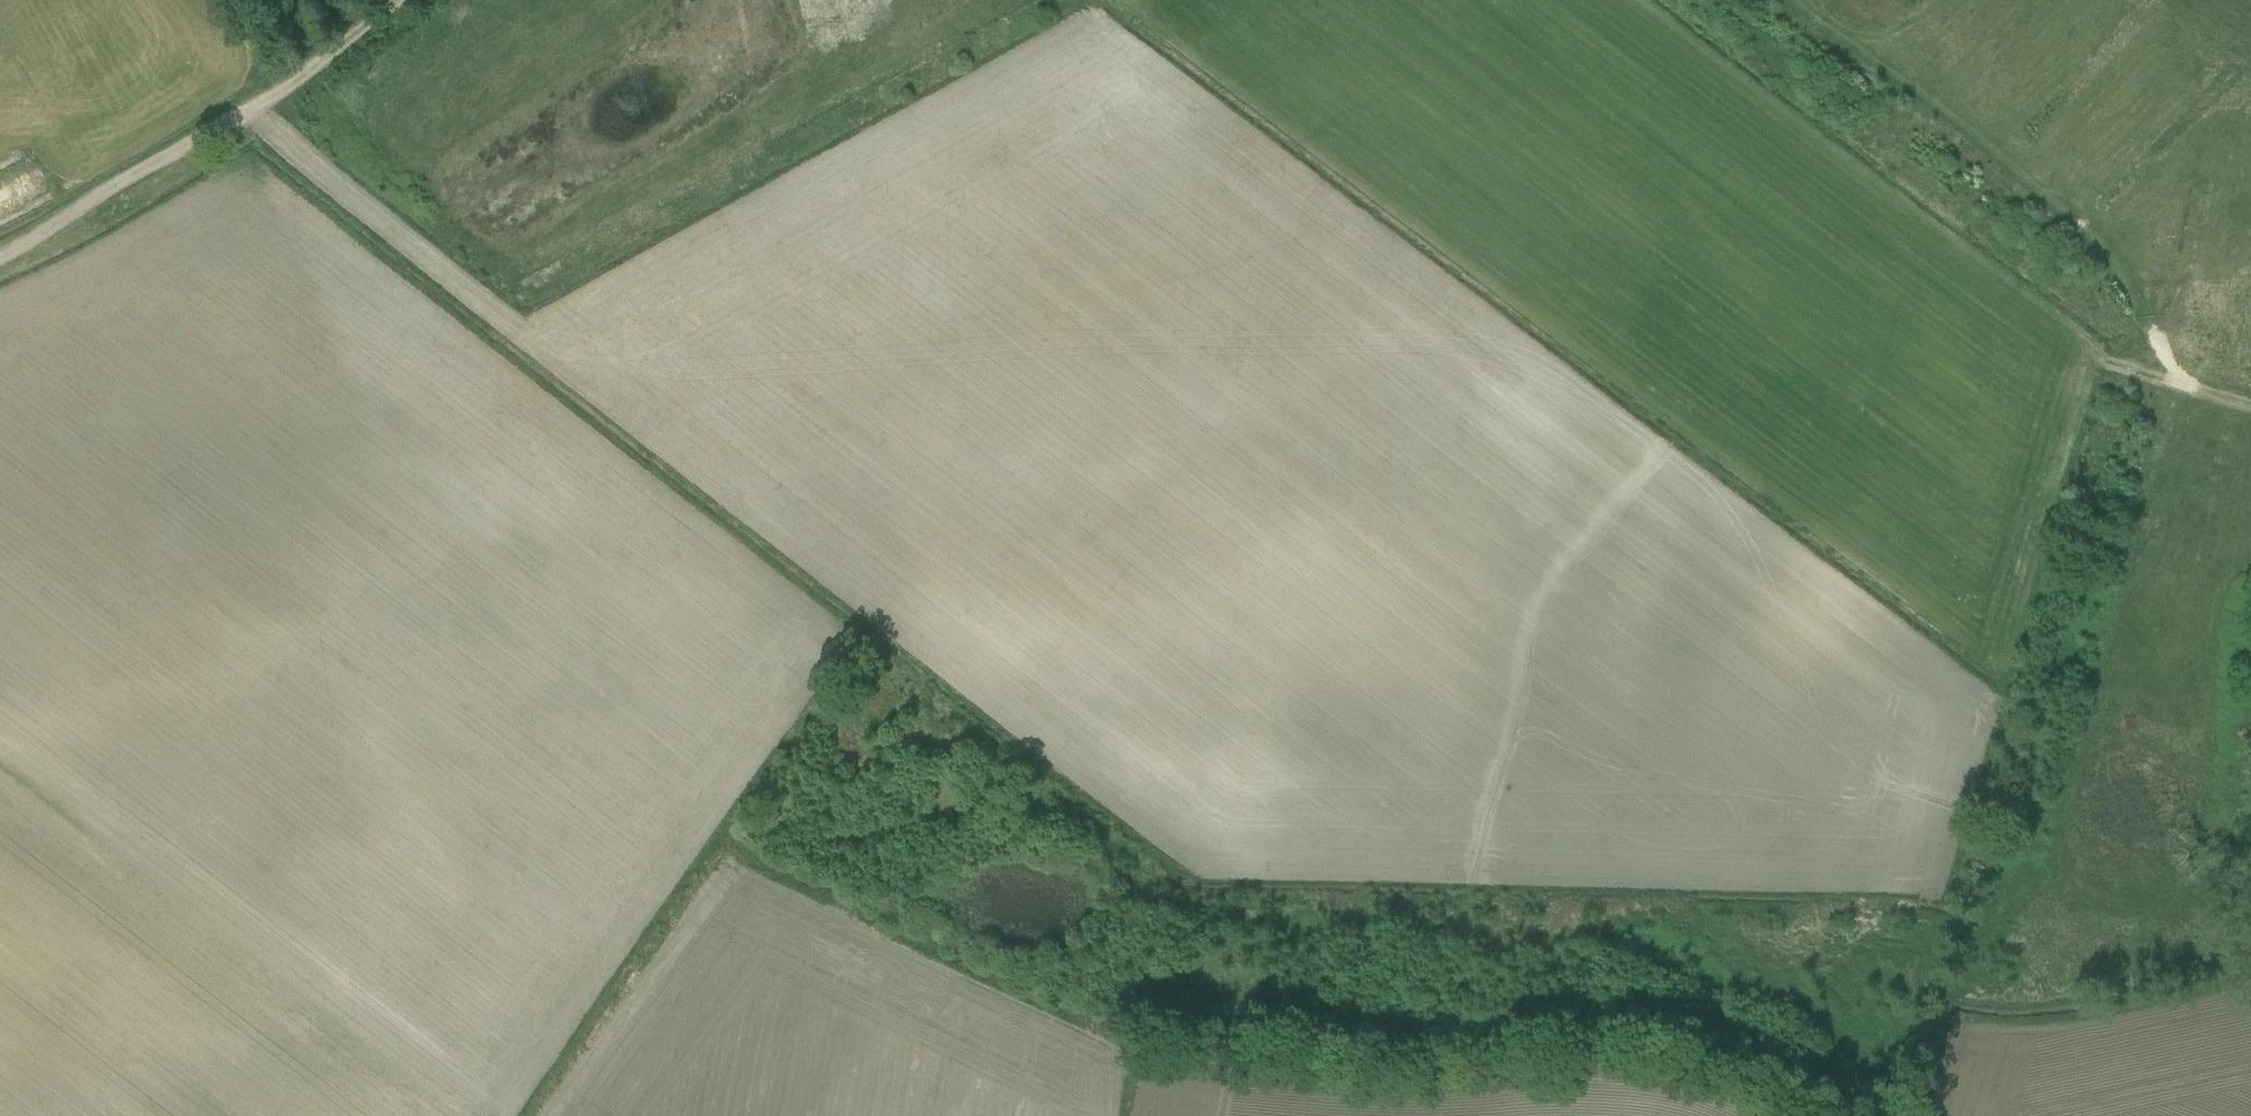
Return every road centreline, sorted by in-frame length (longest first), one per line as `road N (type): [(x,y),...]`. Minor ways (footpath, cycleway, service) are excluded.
road 1 (track): [(1795,0),(2095,255),(2162,381),(2250,404)]
road 2 (track): [(398,0),(251,106),(0,257)]

